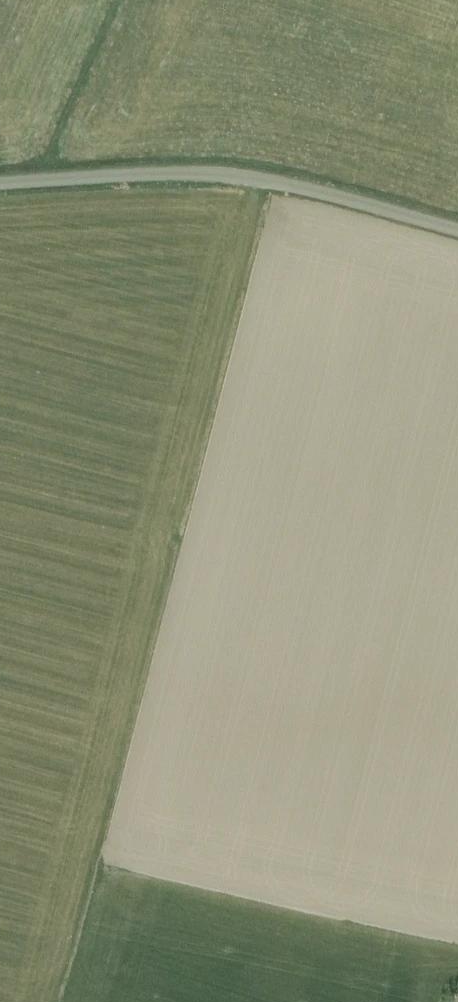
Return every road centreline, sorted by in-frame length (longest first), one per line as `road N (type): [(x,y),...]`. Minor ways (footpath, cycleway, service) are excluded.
road 1 (unclassified): [(457,231),(270,182),(207,174),(0,183)]

